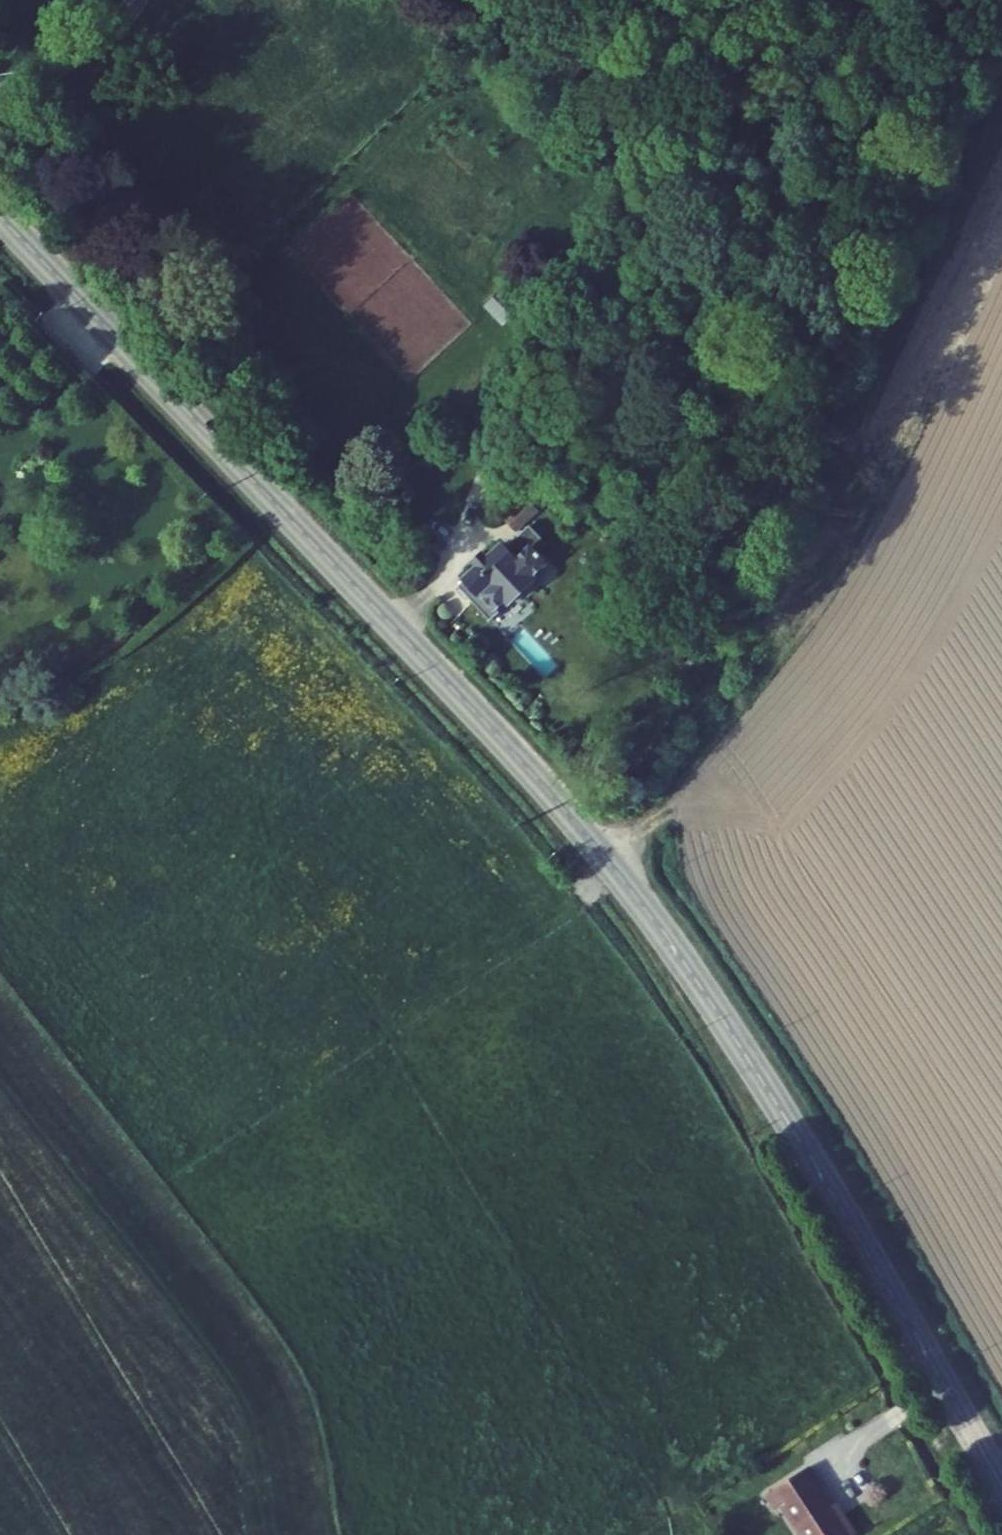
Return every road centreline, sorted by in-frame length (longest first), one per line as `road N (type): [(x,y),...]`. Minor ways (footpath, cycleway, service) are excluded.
road 1 (tertiary): [(0,214),(536,775),(626,884),(738,1044),(1001,1488)]

